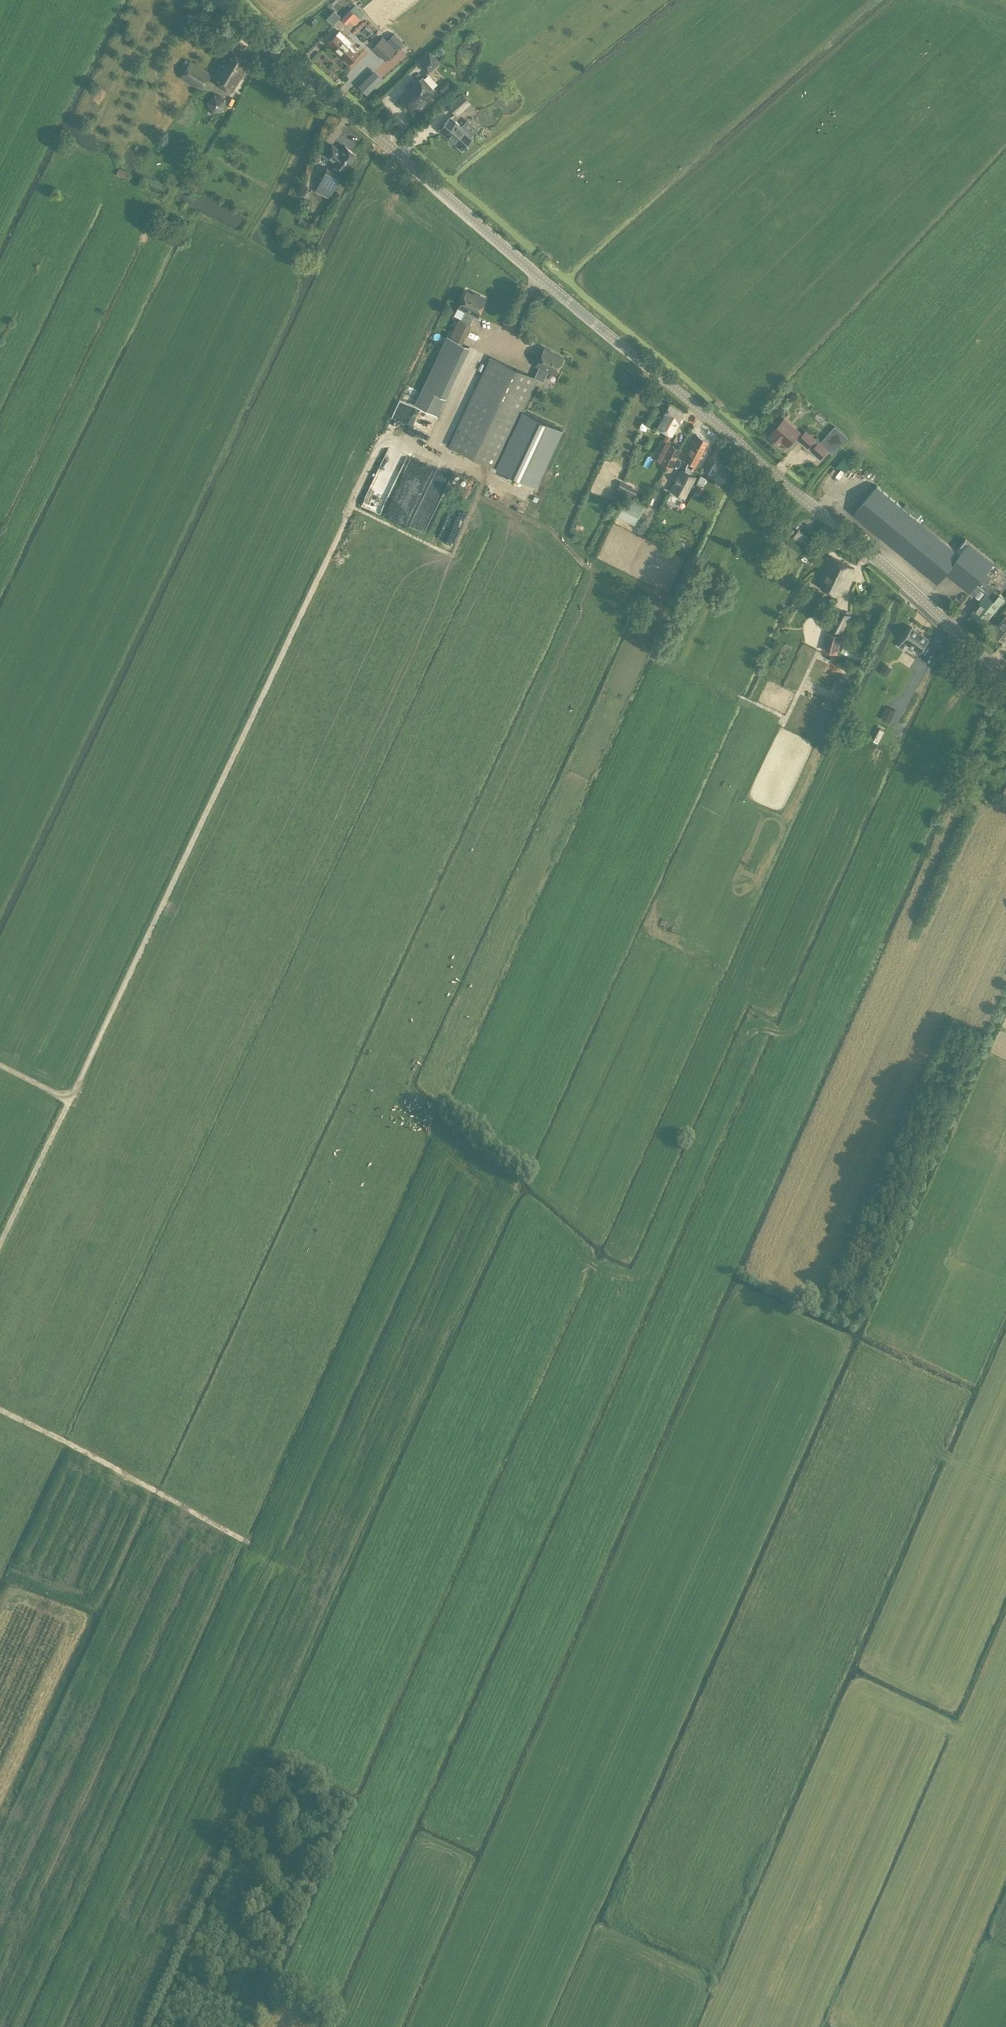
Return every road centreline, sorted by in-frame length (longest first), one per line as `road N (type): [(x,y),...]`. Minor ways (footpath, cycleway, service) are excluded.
road 1 (track): [(588,568),(524,499),(438,446),(380,444),(0,1248)]
road 2 (tertiary): [(1005,677),(224,0)]
road 3 (track): [(0,1411),(251,1544)]
road 4 (track): [(538,275),(506,338),(489,330),(438,446)]

